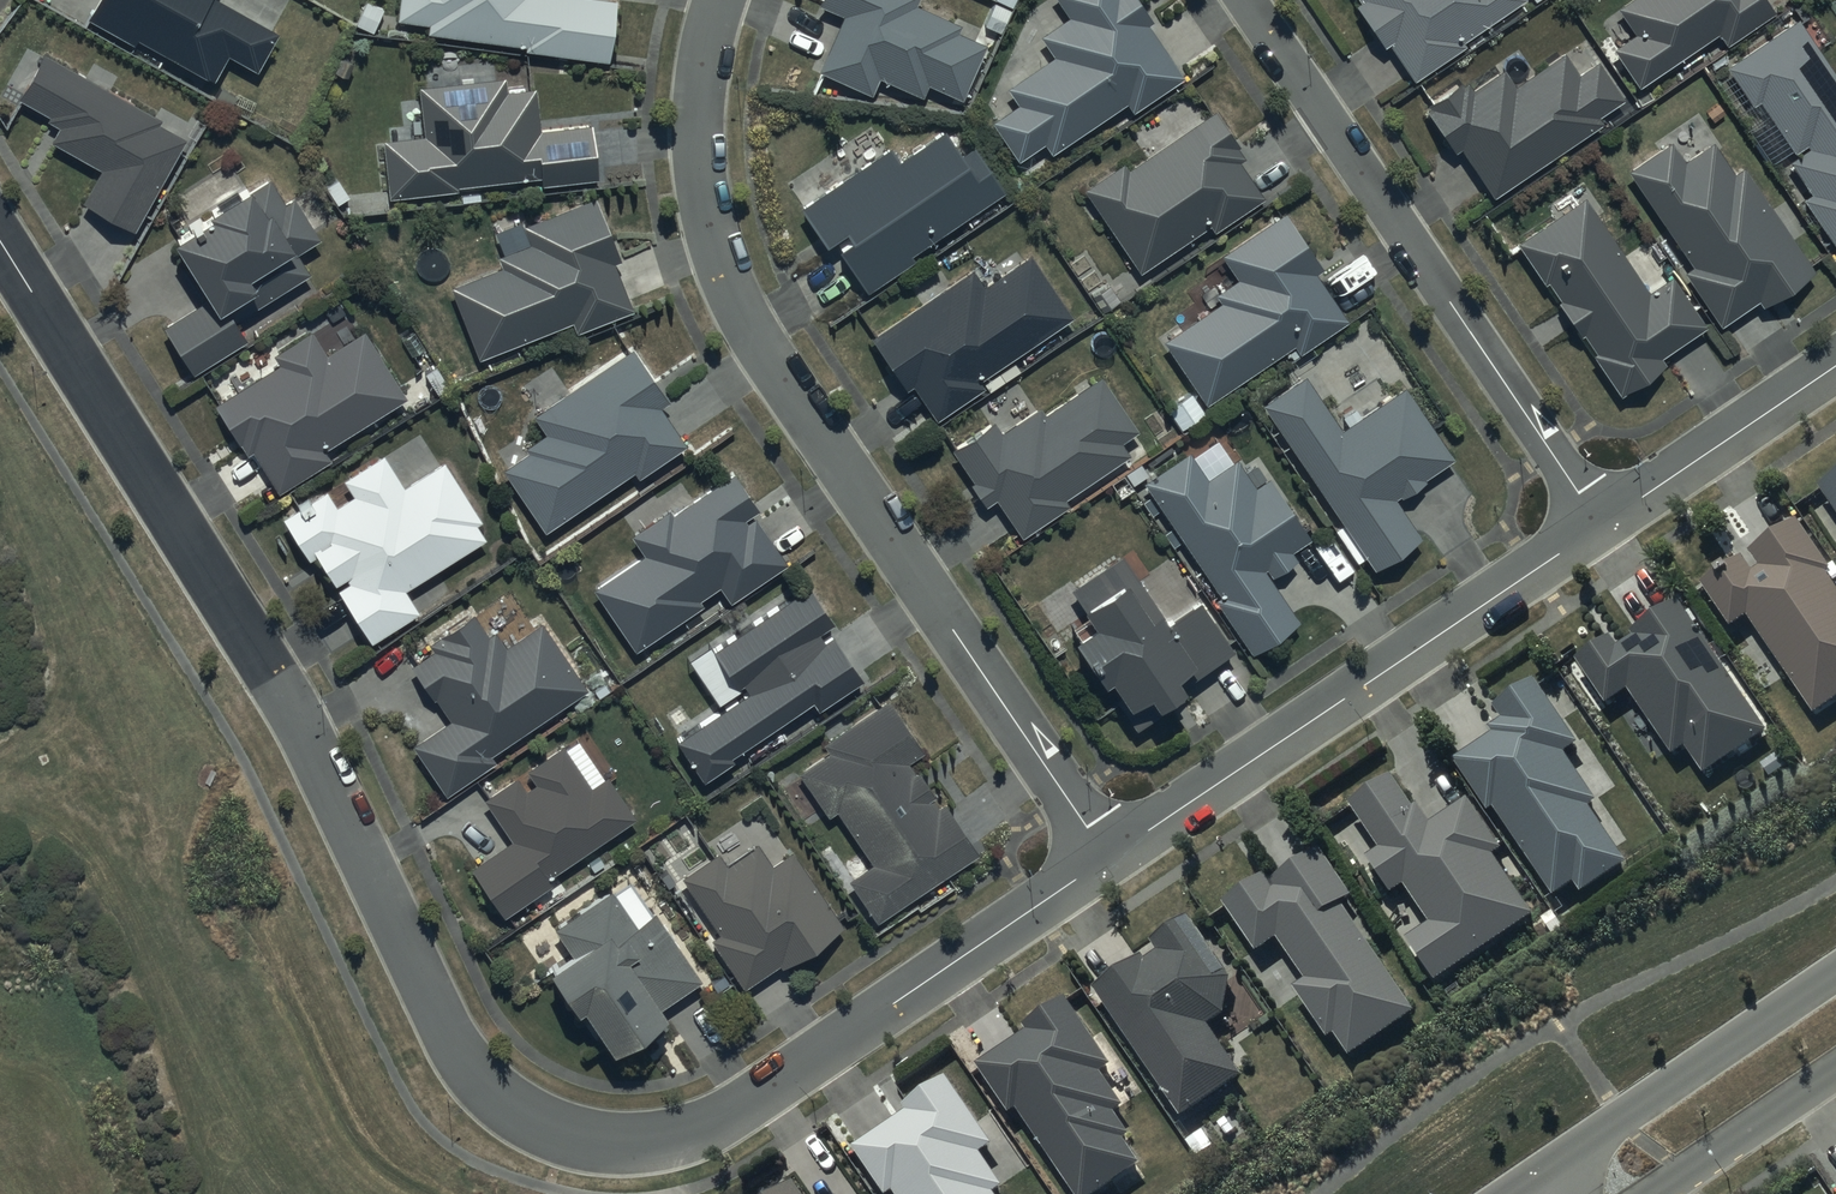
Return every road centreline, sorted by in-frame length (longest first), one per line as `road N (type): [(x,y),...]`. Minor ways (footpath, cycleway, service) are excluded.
road 1 (residential): [(0,240),(275,677),(472,1070),(527,1118),(637,1144),(711,1124),(1108,856)]
road 2 (residential): [(1108,856),(787,381),(727,273),(698,145),(701,75),(721,0)]
road 3 (residential): [(1246,0),(1603,526)]
road 4 (residential): [(1108,856),(1603,526)]
road 5 (tertiary): [(1550,1168),(1835,973)]
road 6 (residential): [(1603,526),(1835,367)]
road 7 (tertiary): [(1835,1073),(1658,1193)]

